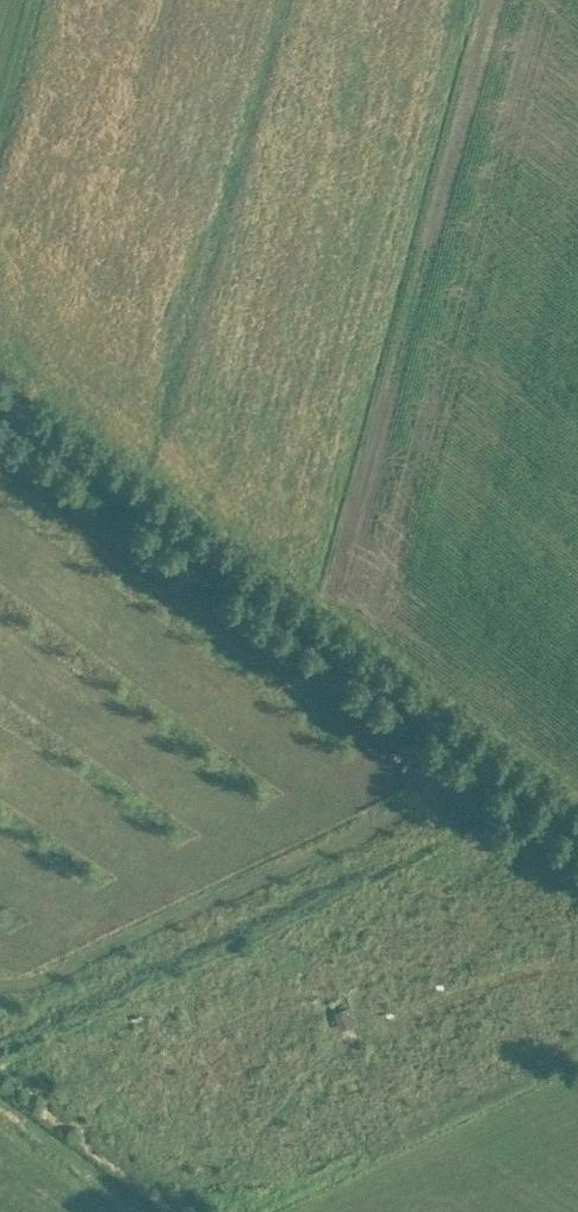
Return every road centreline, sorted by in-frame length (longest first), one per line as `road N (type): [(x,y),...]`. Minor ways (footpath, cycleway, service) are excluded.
road 1 (track): [(577,822),(0,396)]
road 2 (track): [(0,984),(39,976),(446,791)]

